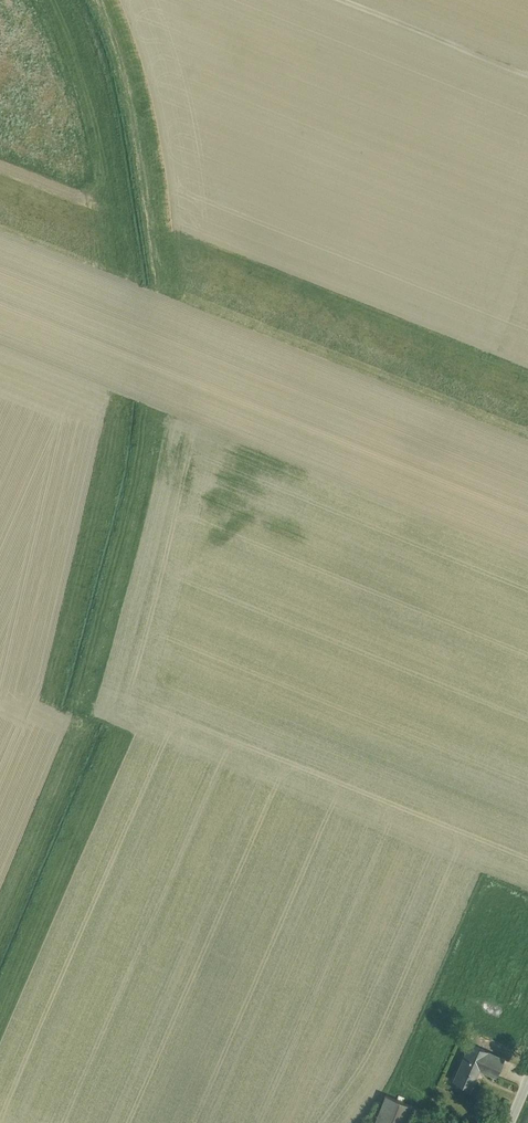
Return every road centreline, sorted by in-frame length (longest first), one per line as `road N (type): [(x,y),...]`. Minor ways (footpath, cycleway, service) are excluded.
road 1 (track): [(527,74),(341,0)]

